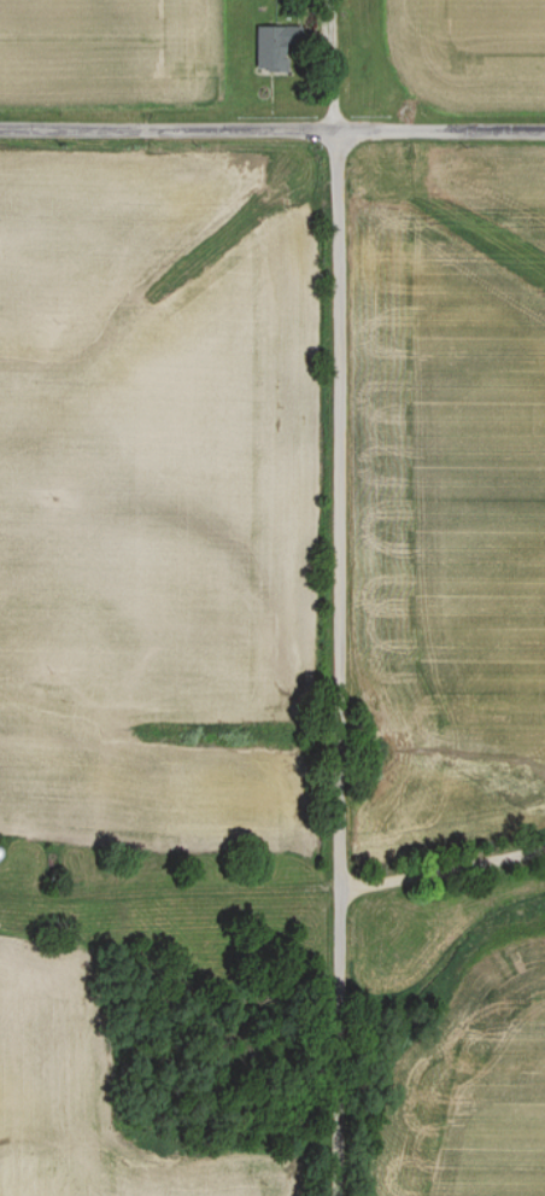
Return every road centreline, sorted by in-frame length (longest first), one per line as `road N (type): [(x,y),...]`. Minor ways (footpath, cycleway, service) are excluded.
road 1 (residential): [(339,1195),(338,132)]
road 2 (residential): [(544,132),(0,130)]
road 3 (residential): [(341,892),(544,850)]

